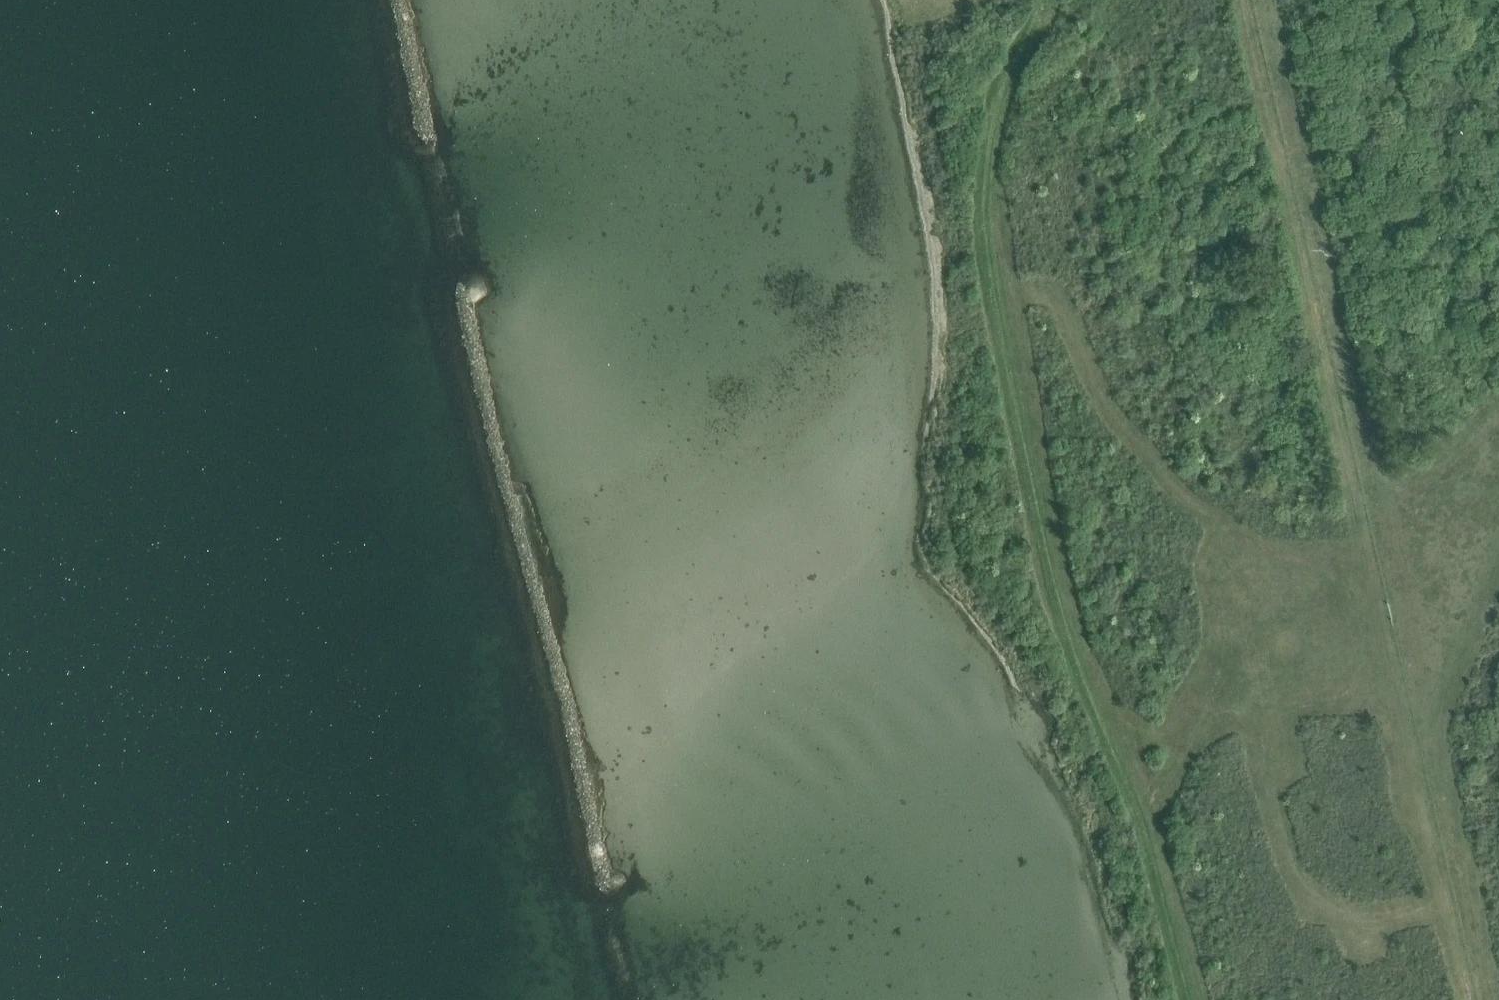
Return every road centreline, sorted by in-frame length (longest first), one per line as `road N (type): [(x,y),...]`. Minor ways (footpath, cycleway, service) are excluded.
road 1 (track): [(1185,999),(1140,816),(1062,629),(994,317),(983,218),(987,157),(997,104),(1045,0)]

